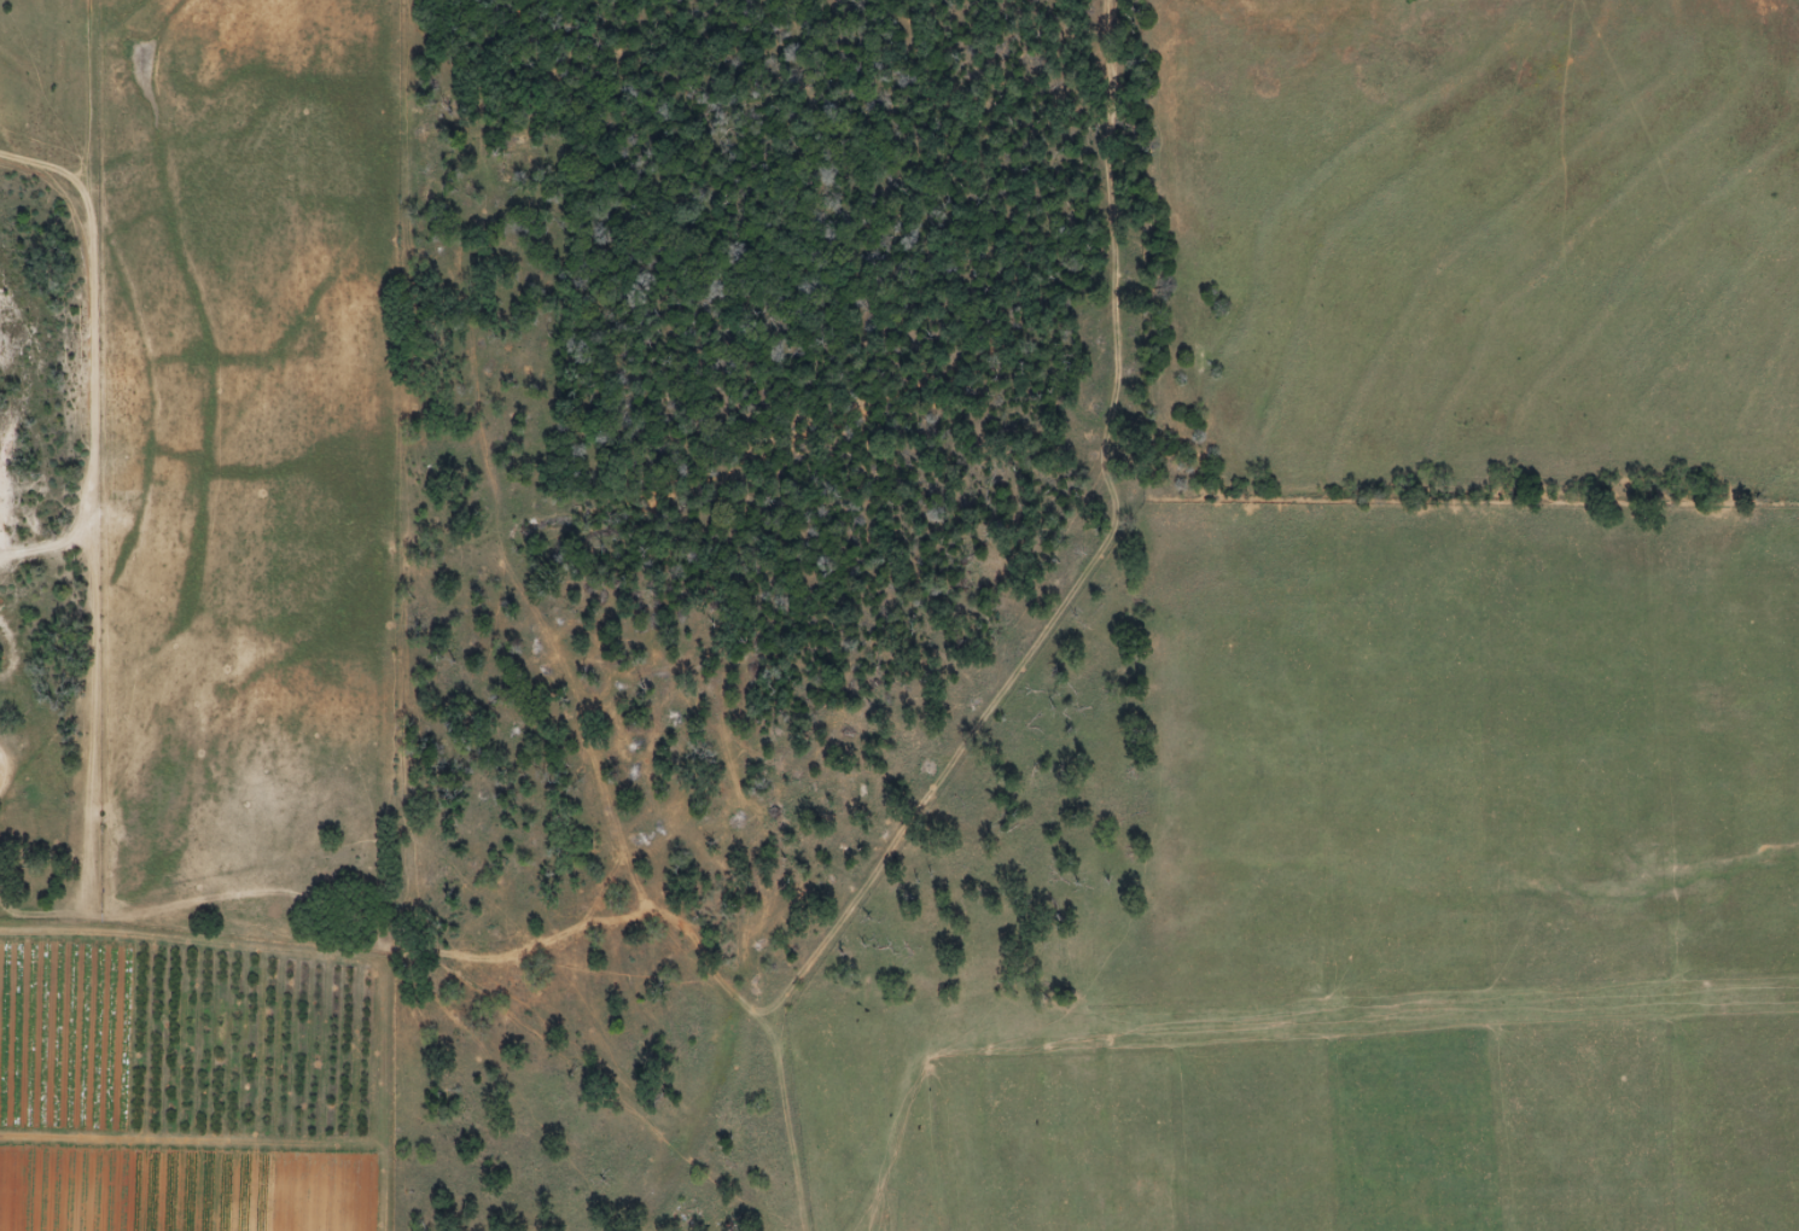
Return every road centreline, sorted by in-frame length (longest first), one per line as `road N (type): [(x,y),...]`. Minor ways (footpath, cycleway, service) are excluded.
road 1 (residential): [(1124,0),(1124,488),(788,1000),(792,1125),(808,1230)]
road 2 (track): [(0,676),(70,630),(94,547),(112,320),(82,218),(35,170),(0,162)]

